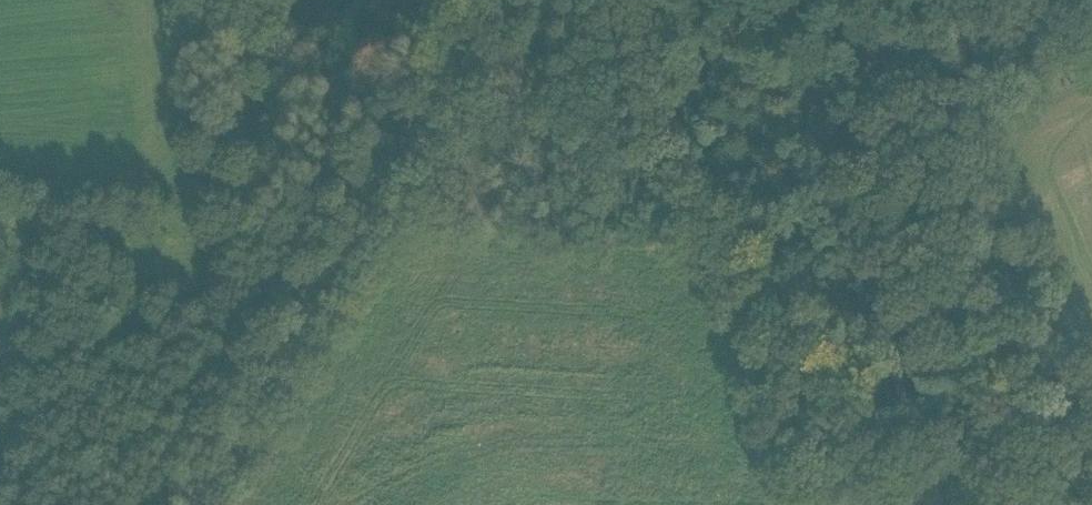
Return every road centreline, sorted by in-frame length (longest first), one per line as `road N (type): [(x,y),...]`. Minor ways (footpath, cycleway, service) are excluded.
road 1 (track): [(619,0),(625,124),(672,180),(874,352),(923,504)]

